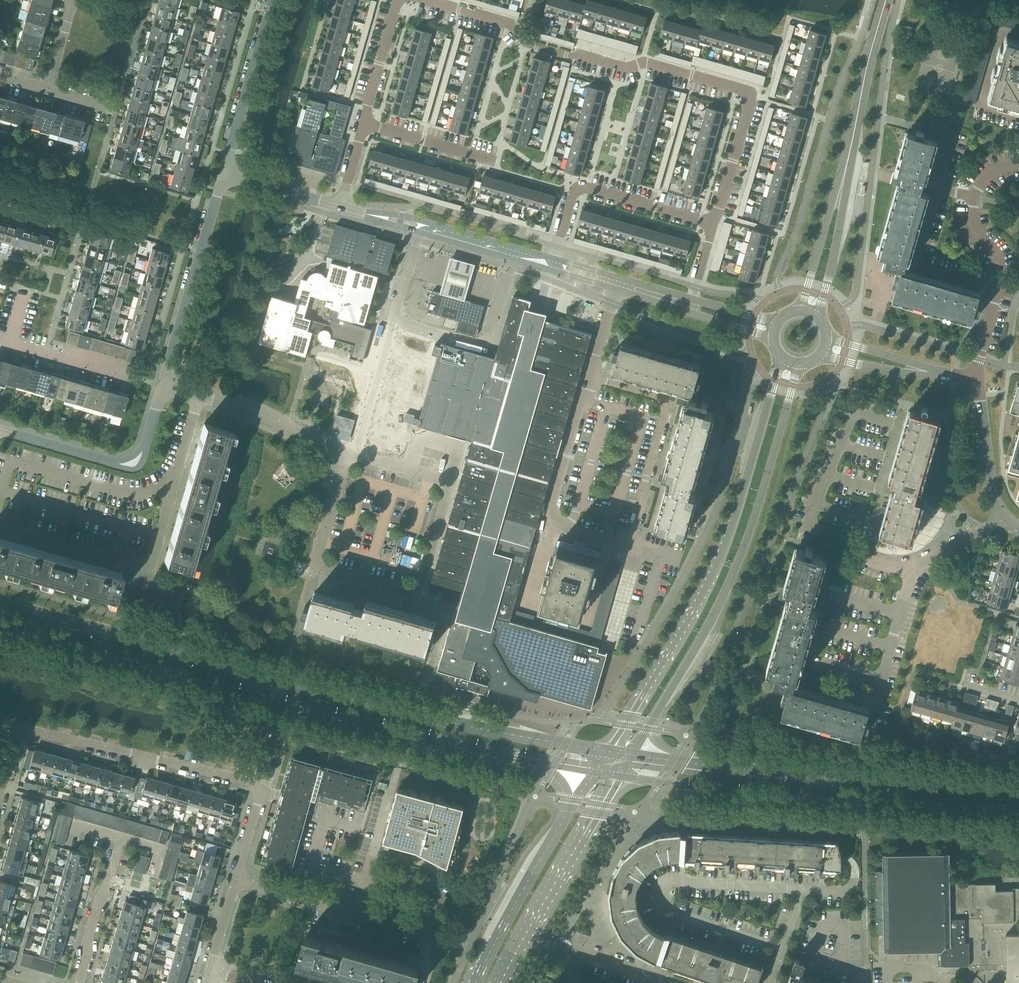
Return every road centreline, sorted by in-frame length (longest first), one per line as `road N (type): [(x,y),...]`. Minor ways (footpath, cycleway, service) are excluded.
road 1 (secondary): [(608,751),(303,690),(0,605)]
road 2 (secondary): [(0,626),(297,712),(595,772)]
road 3 (tertiary): [(782,355),(741,504),(709,583),(608,751)]
road 4 (tertiary): [(634,754),(710,629),(751,529),(801,363)]
road 5 (residential): [(236,883),(262,792),(255,783),(24,731),(0,799)]
road 6 (tertiary): [(621,777),(835,801),(1018,810)]
road 7 (residential): [(714,224),(751,91),(650,63),(627,67),(570,56),(527,43),(515,30)]
road 8 (tertiary): [(1018,787),(841,781),(634,754)]
road 9 (residential): [(0,526),(144,564),(152,560),(199,397)]
road 10 (unclassified): [(781,949),(664,908),(661,889),(677,881),(803,889)]
road 11 (residential): [(420,233),(394,319),(488,345),(514,259)]
road 12 (residential): [(976,379),(1002,267),(972,206),(987,175),(1018,161)]
road 13 (secondary): [(595,772),(477,982)]
road 14 (residential): [(547,523),(523,607),(586,623),(610,540)]
road 15 (residential): [(590,377),(670,400),(630,545)]
road 16 (residential): [(418,597),(315,568),(346,452)]
road 17 (residential): [(418,597),(450,484),(346,452)]
road 18 (residential): [(164,385),(224,174)]
road 19 (residential): [(714,224),(577,186),(554,259)]
road 20 (residential): [(422,937),(236,883)]
road 21 (residential): [(224,174),(274,0)]
road 22 (secondary): [(532,930),(621,777)]
road 23 (tertiary): [(819,318),(847,155)]
road 24 (tertiary): [(847,155),(799,310)]
road 25 (tertiary): [(847,155),(887,0)]
road 26 (residential): [(346,452),(199,397)]
road 27 (residential): [(976,379),(825,345)]
road 28 (unclassified): [(532,930),(676,982)]
road 29 (residential): [(590,377),(547,523)]
road 30 (residential): [(79,982),(120,837)]
road 31 (residential): [(1005,518),(989,479),(976,379)]
road 32 (residential): [(136,463),(0,431)]
road 33 (residential): [(496,161),(365,123)]
road 34 (residential): [(130,375),(0,337)]
road 35 (residential): [(365,123),(399,0)]
road 36 (residential): [(224,174),(340,207)]

